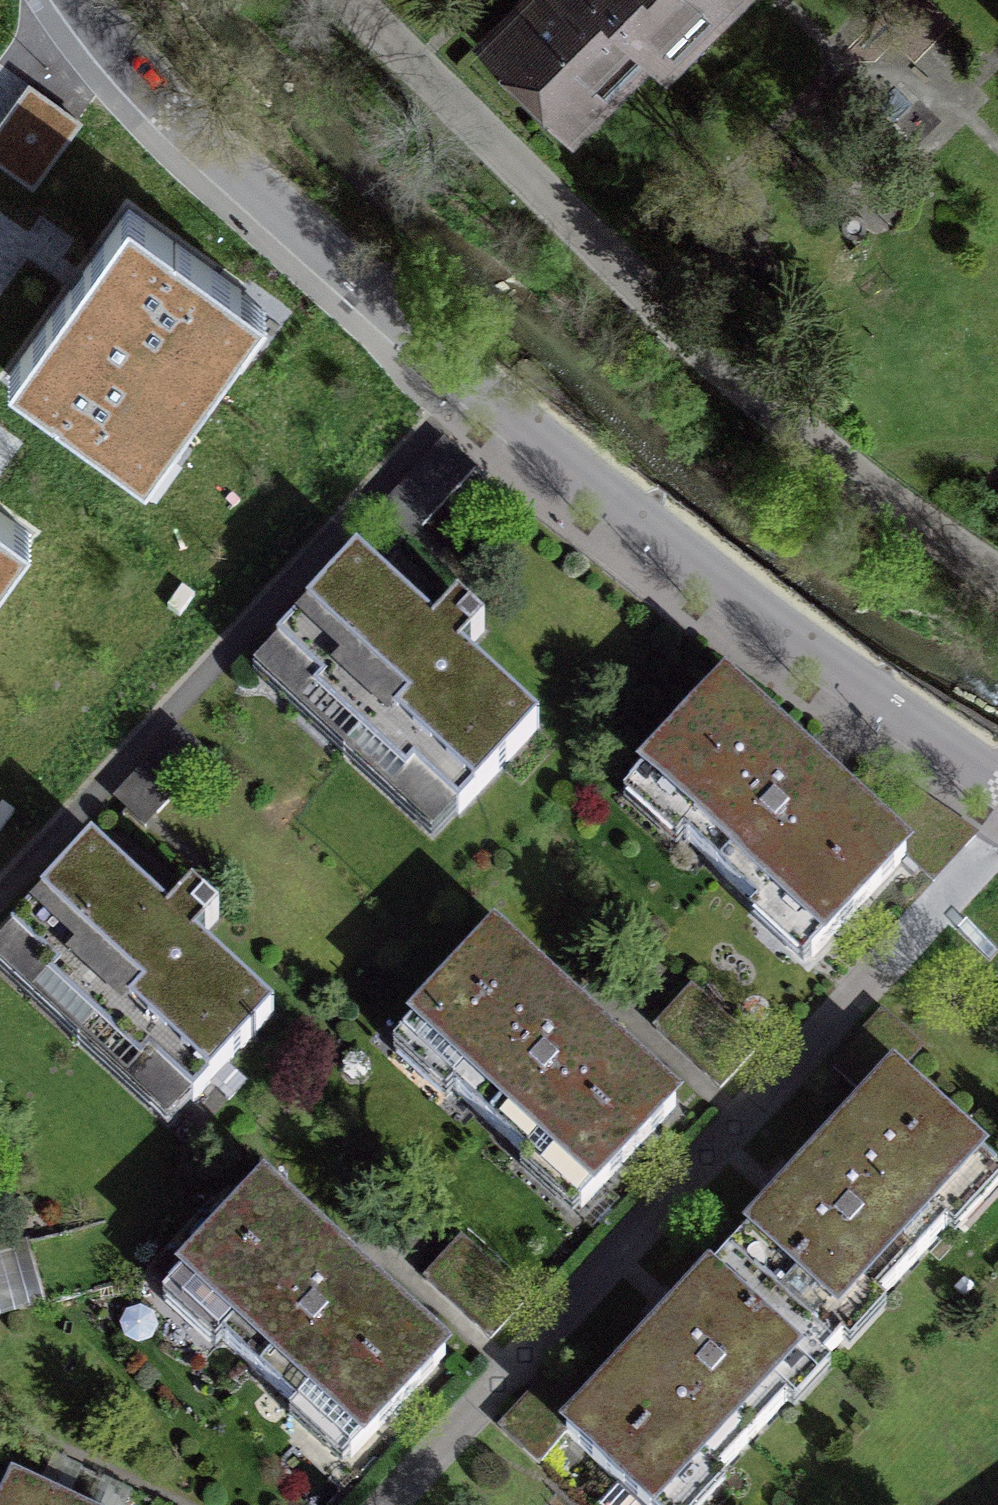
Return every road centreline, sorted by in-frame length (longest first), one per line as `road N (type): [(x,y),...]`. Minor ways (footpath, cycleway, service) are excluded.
road 1 (residential): [(997,790),(606,501),(204,148),(75,0)]
road 2 (unclassified): [(350,0),(754,395),(997,567)]

